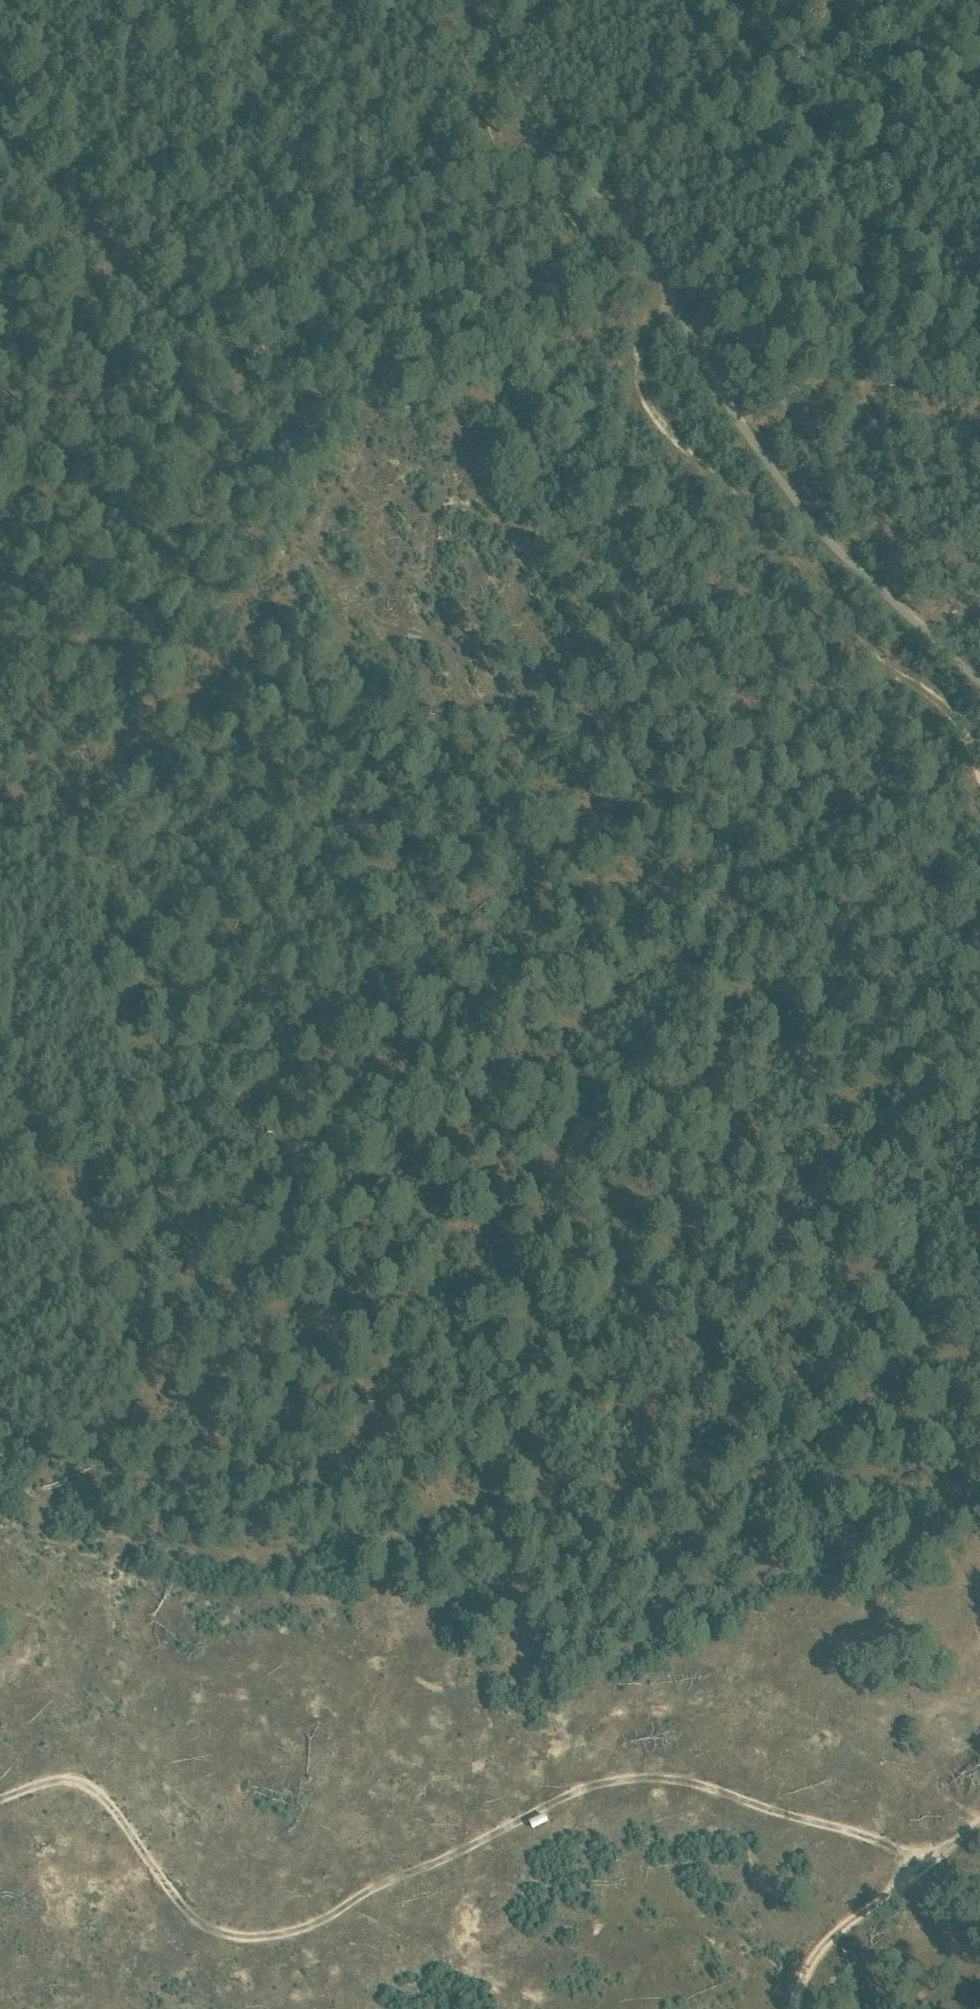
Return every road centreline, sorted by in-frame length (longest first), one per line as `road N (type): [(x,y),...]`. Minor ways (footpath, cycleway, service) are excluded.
road 1 (track): [(941,1855),(730,1793),(620,1780),(364,1889),(293,1932),(247,1939),(191,1914),(105,1797),(87,1785),(43,1782),(0,1800)]
road 2 (track): [(979,1825),(832,1936),(807,1968),(793,2008)]

